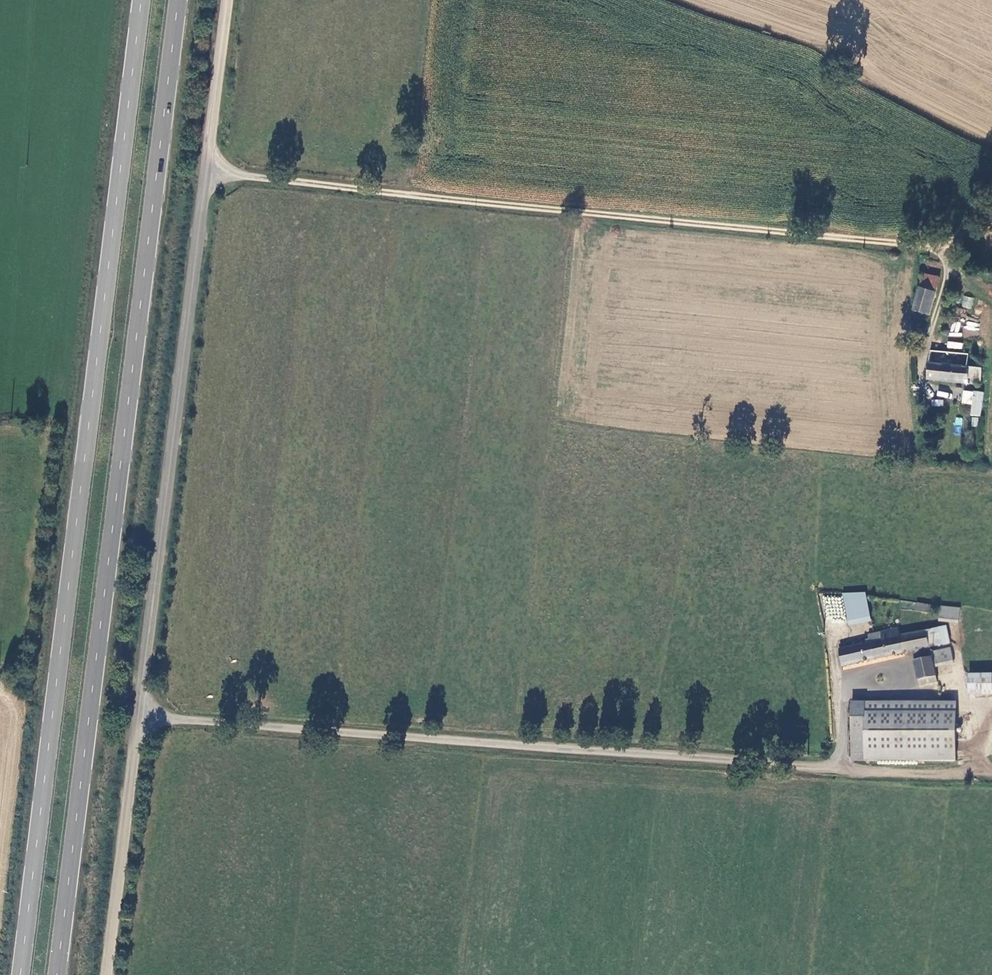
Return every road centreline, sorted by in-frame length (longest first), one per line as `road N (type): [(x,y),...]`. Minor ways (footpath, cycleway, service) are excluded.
road 1 (trunk): [(56,974),(178,0)]
road 2 (trunk): [(141,0),(21,974)]
road 3 (unclassified): [(935,327),(949,258),(943,248),(208,171)]
road 4 (unclassified): [(839,765),(139,717)]
road 5 (unclassified): [(139,717),(208,171)]
road 6 (unclassified): [(107,974),(139,717)]
road 7 (unclassified): [(208,171),(228,0)]

